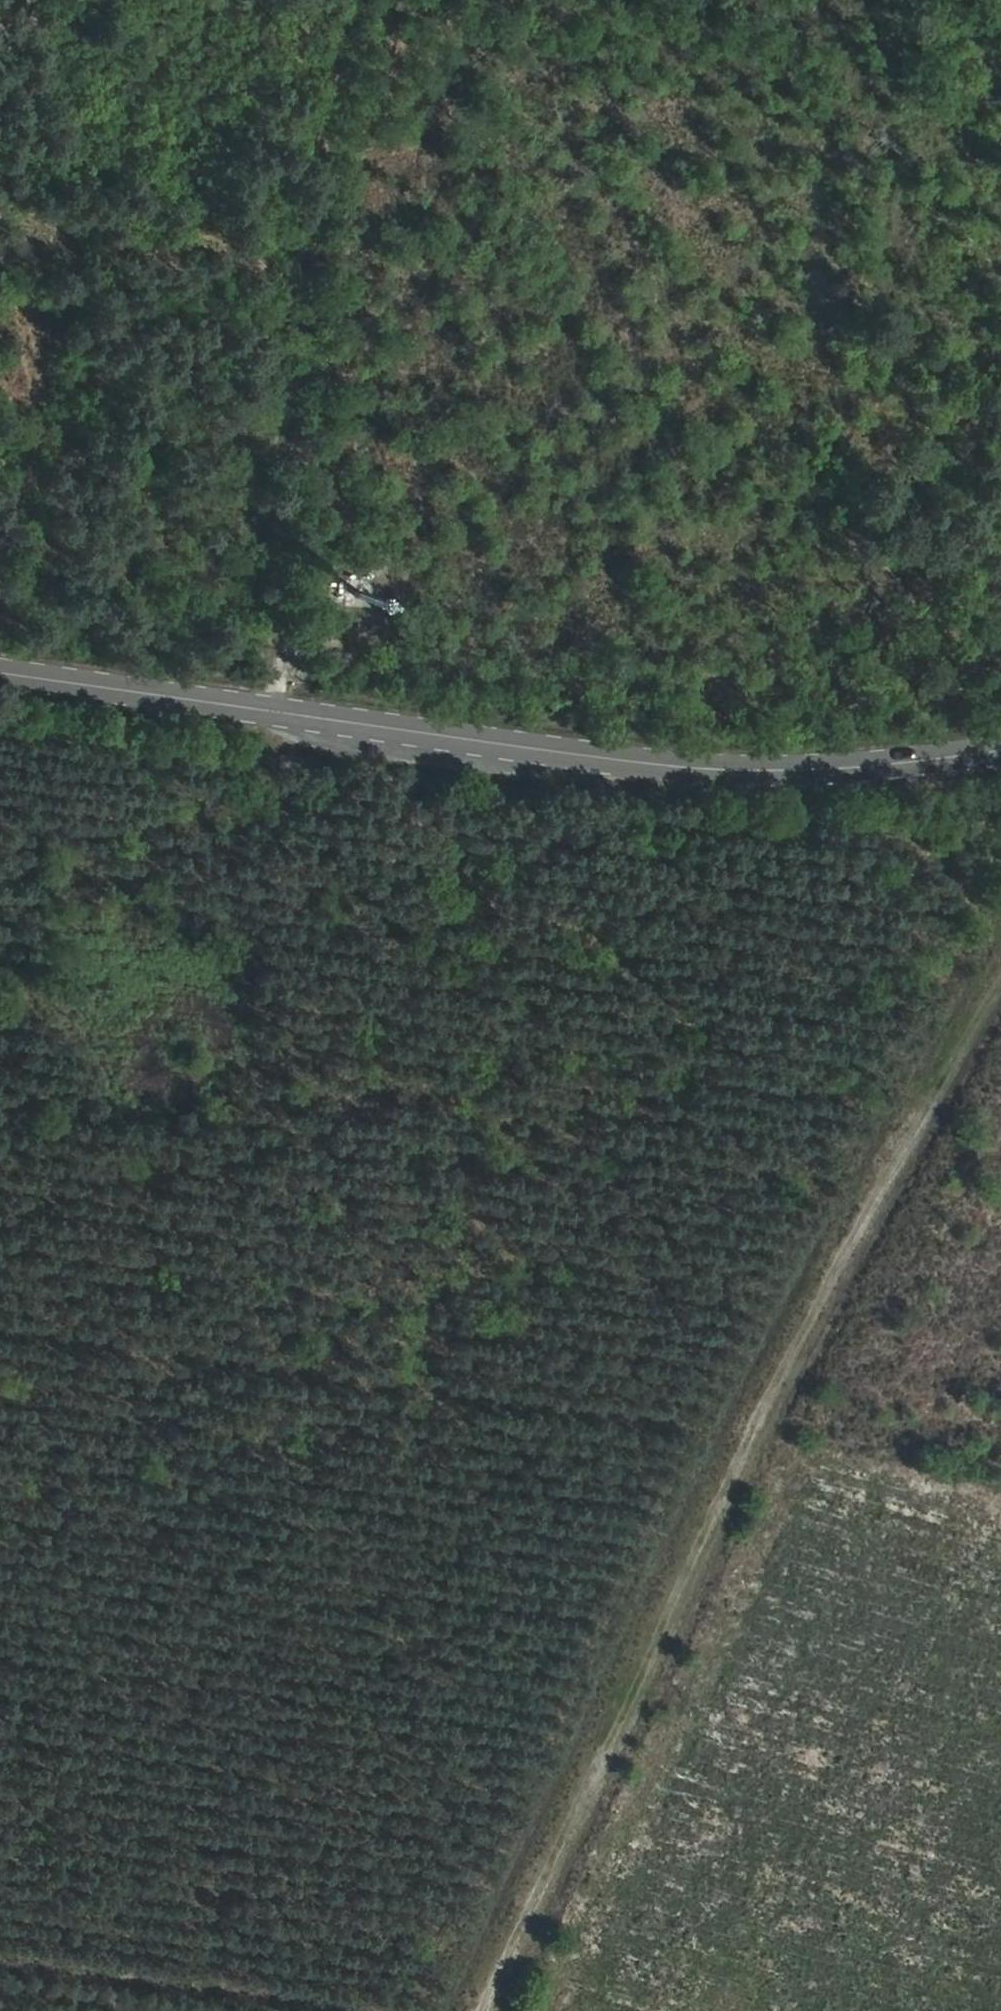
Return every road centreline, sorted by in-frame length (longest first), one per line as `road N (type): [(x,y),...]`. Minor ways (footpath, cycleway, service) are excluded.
road 1 (track): [(508,2010),(1000,947)]
road 2 (secondary): [(0,676),(654,771),(854,780),(1000,761)]

